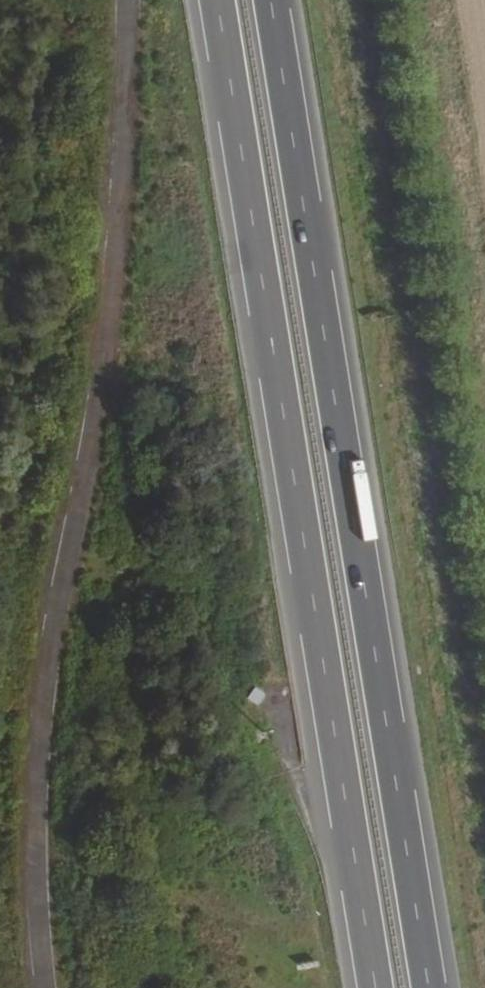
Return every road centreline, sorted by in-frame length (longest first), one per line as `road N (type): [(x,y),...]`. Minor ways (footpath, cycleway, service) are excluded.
road 1 (motorway): [(215,0),(374,987)]
road 2 (motorway): [(429,987),(273,0)]

